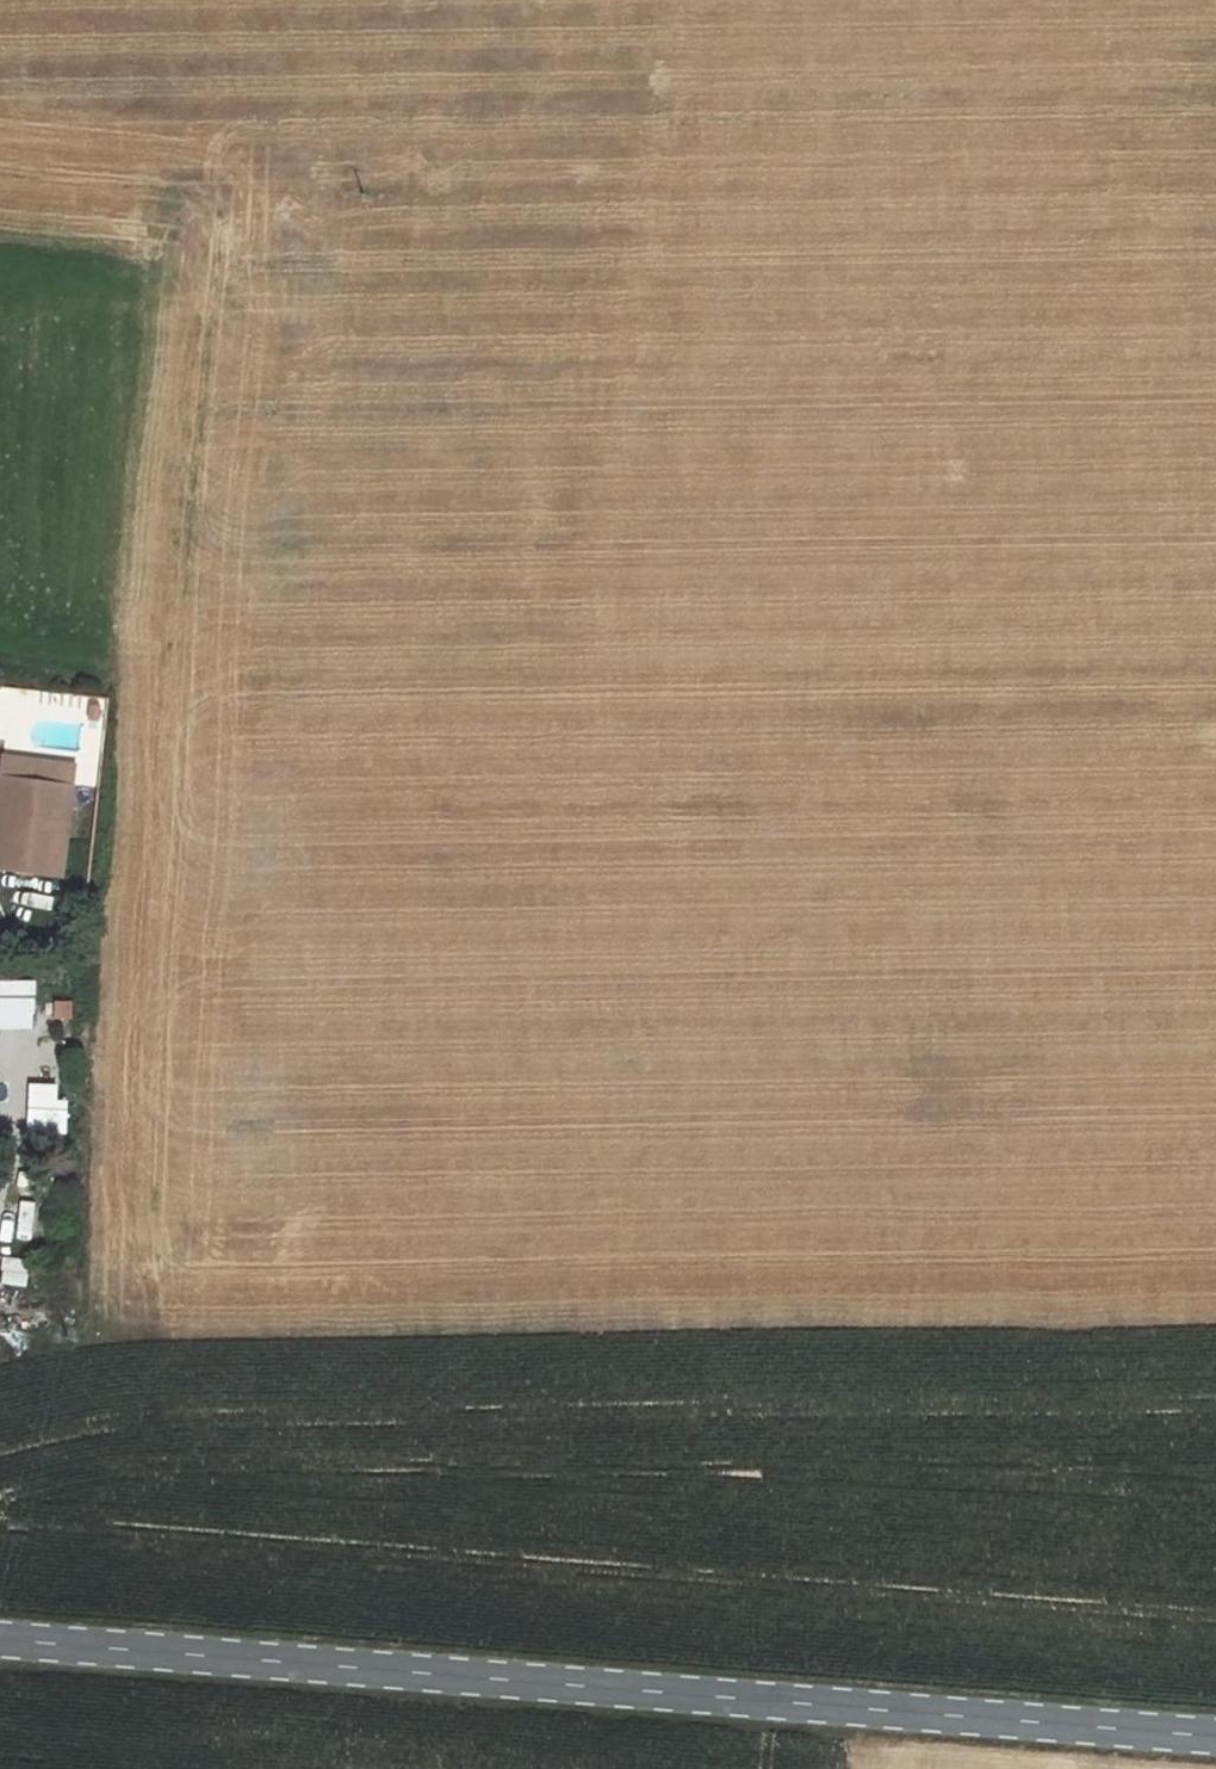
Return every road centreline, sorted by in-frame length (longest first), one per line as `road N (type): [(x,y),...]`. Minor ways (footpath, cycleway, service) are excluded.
road 1 (secondary): [(1215,1737),(0,1640)]

